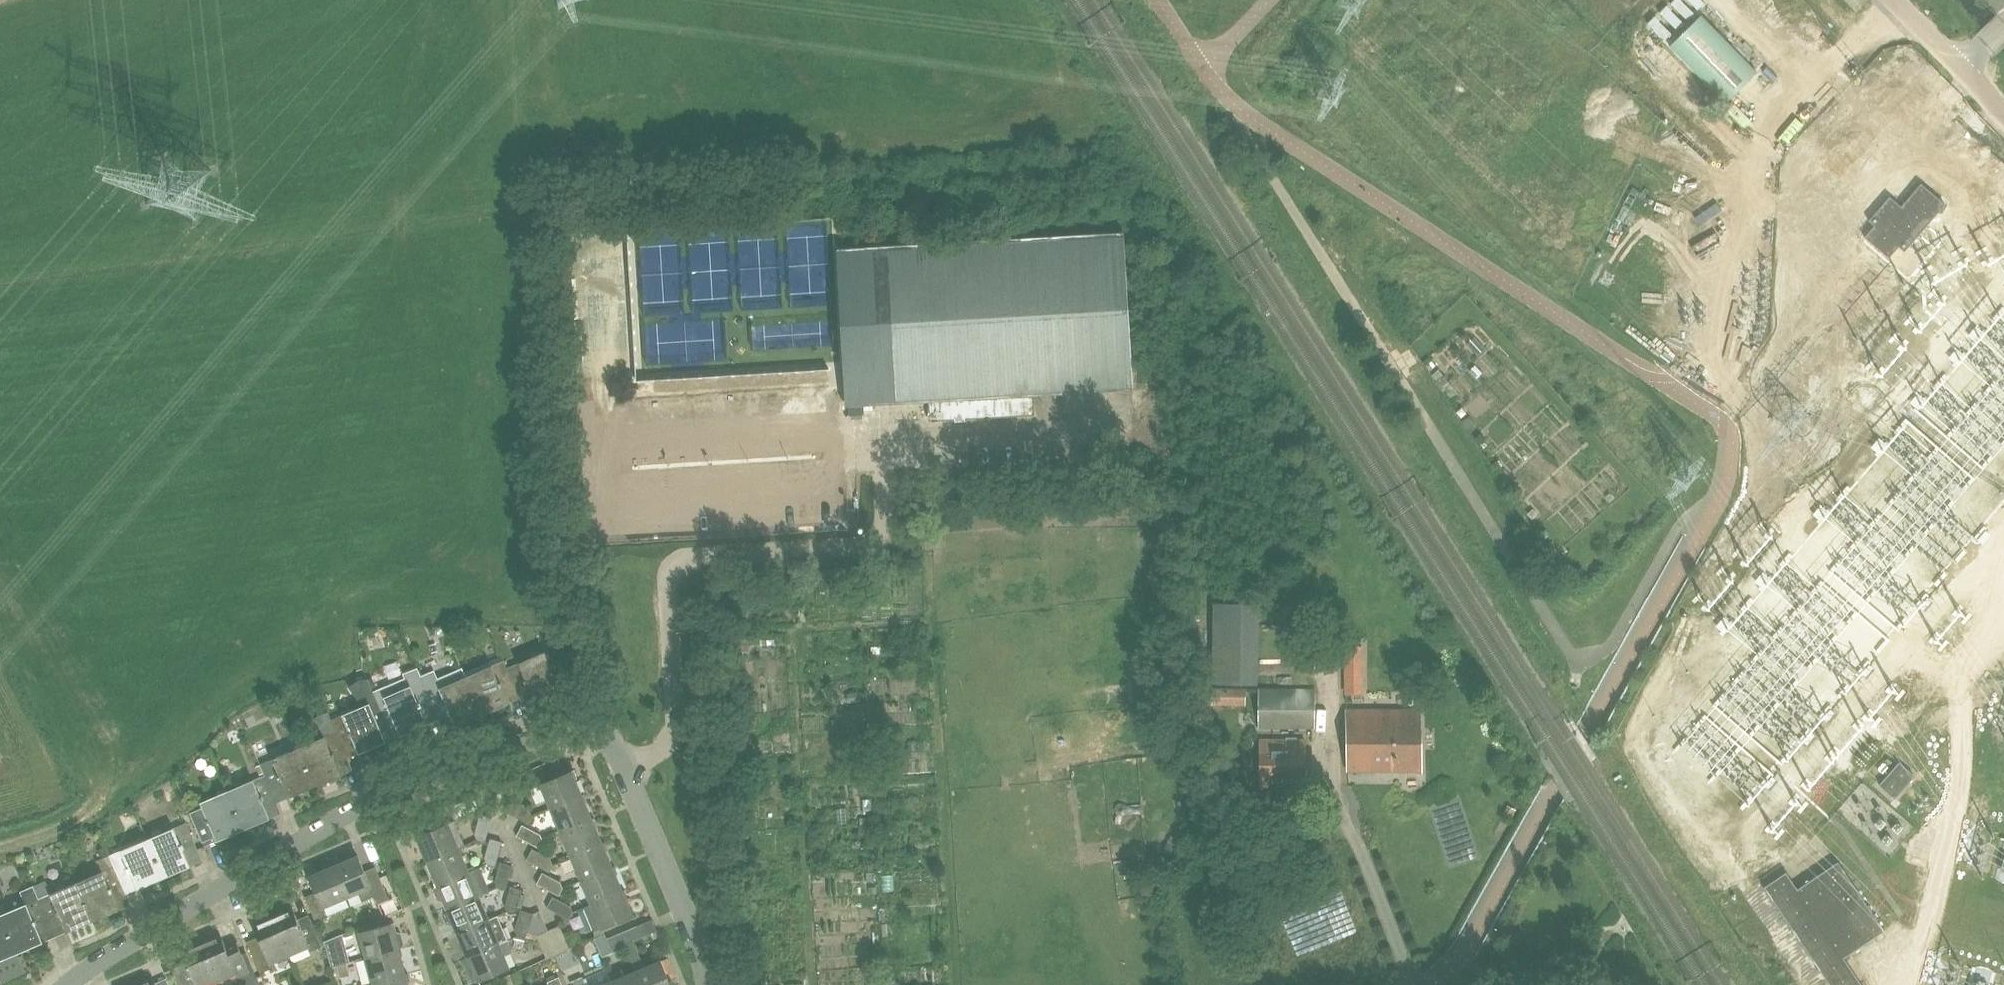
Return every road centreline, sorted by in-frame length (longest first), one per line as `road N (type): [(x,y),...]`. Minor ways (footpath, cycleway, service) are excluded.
road 1 (residential): [(66,984),(332,824),(481,758)]
road 2 (unclassified): [(707,984),(623,765)]
road 3 (residential): [(623,765),(611,742),(578,731),(481,758)]
road 4 (track): [(0,849),(68,825),(111,792)]

